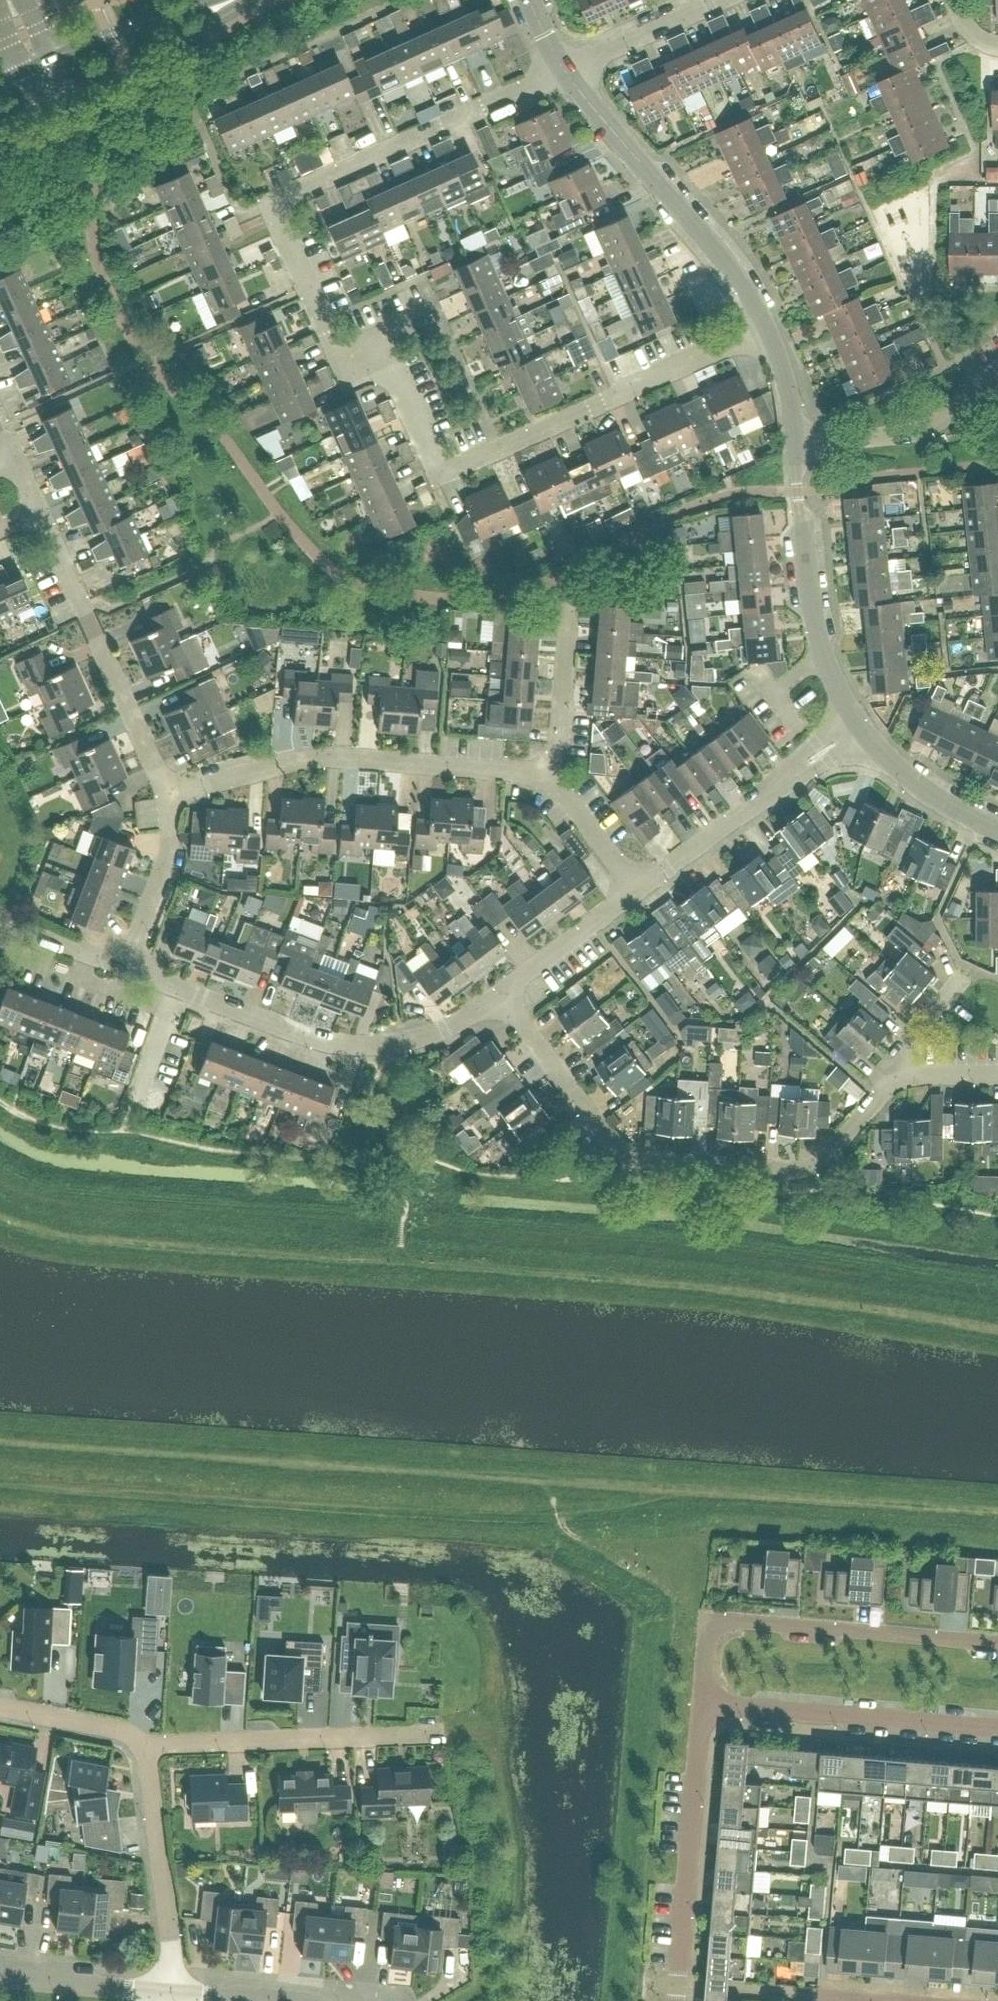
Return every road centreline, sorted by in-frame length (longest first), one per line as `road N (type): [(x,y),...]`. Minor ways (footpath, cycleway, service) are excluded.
road 1 (residential): [(565,70),(272,203),(338,355),(377,338)]
road 2 (residential): [(910,1076),(809,1168),(637,1157),(612,1143),(500,994)]
road 3 (unclassified): [(122,970),(302,1035),(355,1046),(429,1035),(500,994)]
road 4 (residential): [(544,779),(318,759),(164,796)]
road 5 (residential): [(701,1703),(707,1619),(997,1644)]
road 6 (residential): [(377,338),(439,475),(619,394)]
road 7 (unclassified): [(565,70),(729,265),(765,322)]
road 8 (residential): [(164,796),(41,513)]
road 9 (residential): [(701,1703),(676,2000)]
road 10 (residential): [(997,1726),(701,1703)]
road 11 (unclassified): [(794,444),(816,627),(863,727)]
road 12 (residential): [(438,1732),(166,1744),(145,1752)]
road 13 (unclassified): [(639,890),(863,727)]
road 14 (residential): [(145,1752),(176,1991)]
road 15 (residential): [(997,371),(923,429),(794,444)]
road 16 (secondary): [(56,102),(126,71),(243,0)]
road 17 (residential): [(544,779),(561,734),(572,593)]
road 18 (residential): [(122,970),(163,877),(173,828),(164,796)]
road 19 (tertiary): [(176,1991),(0,1974)]
road 20 (unclassified): [(500,994),(639,890)]
road 21 (residential): [(565,70),(721,0)]
road 22 (unclassified): [(863,727),(915,782),(997,829)]
road 23 (secondary): [(207,0),(51,59)]
road 24 (residential): [(619,394),(765,322)]
road 25 (residential): [(0,1706),(112,1727),(145,1752)]
road 26 (residential): [(639,890),(565,792),(544,779)]
road 27 (unclassified): [(0,922),(122,970)]
road 28 (unclassified): [(765,322),(786,382),(794,444)]

